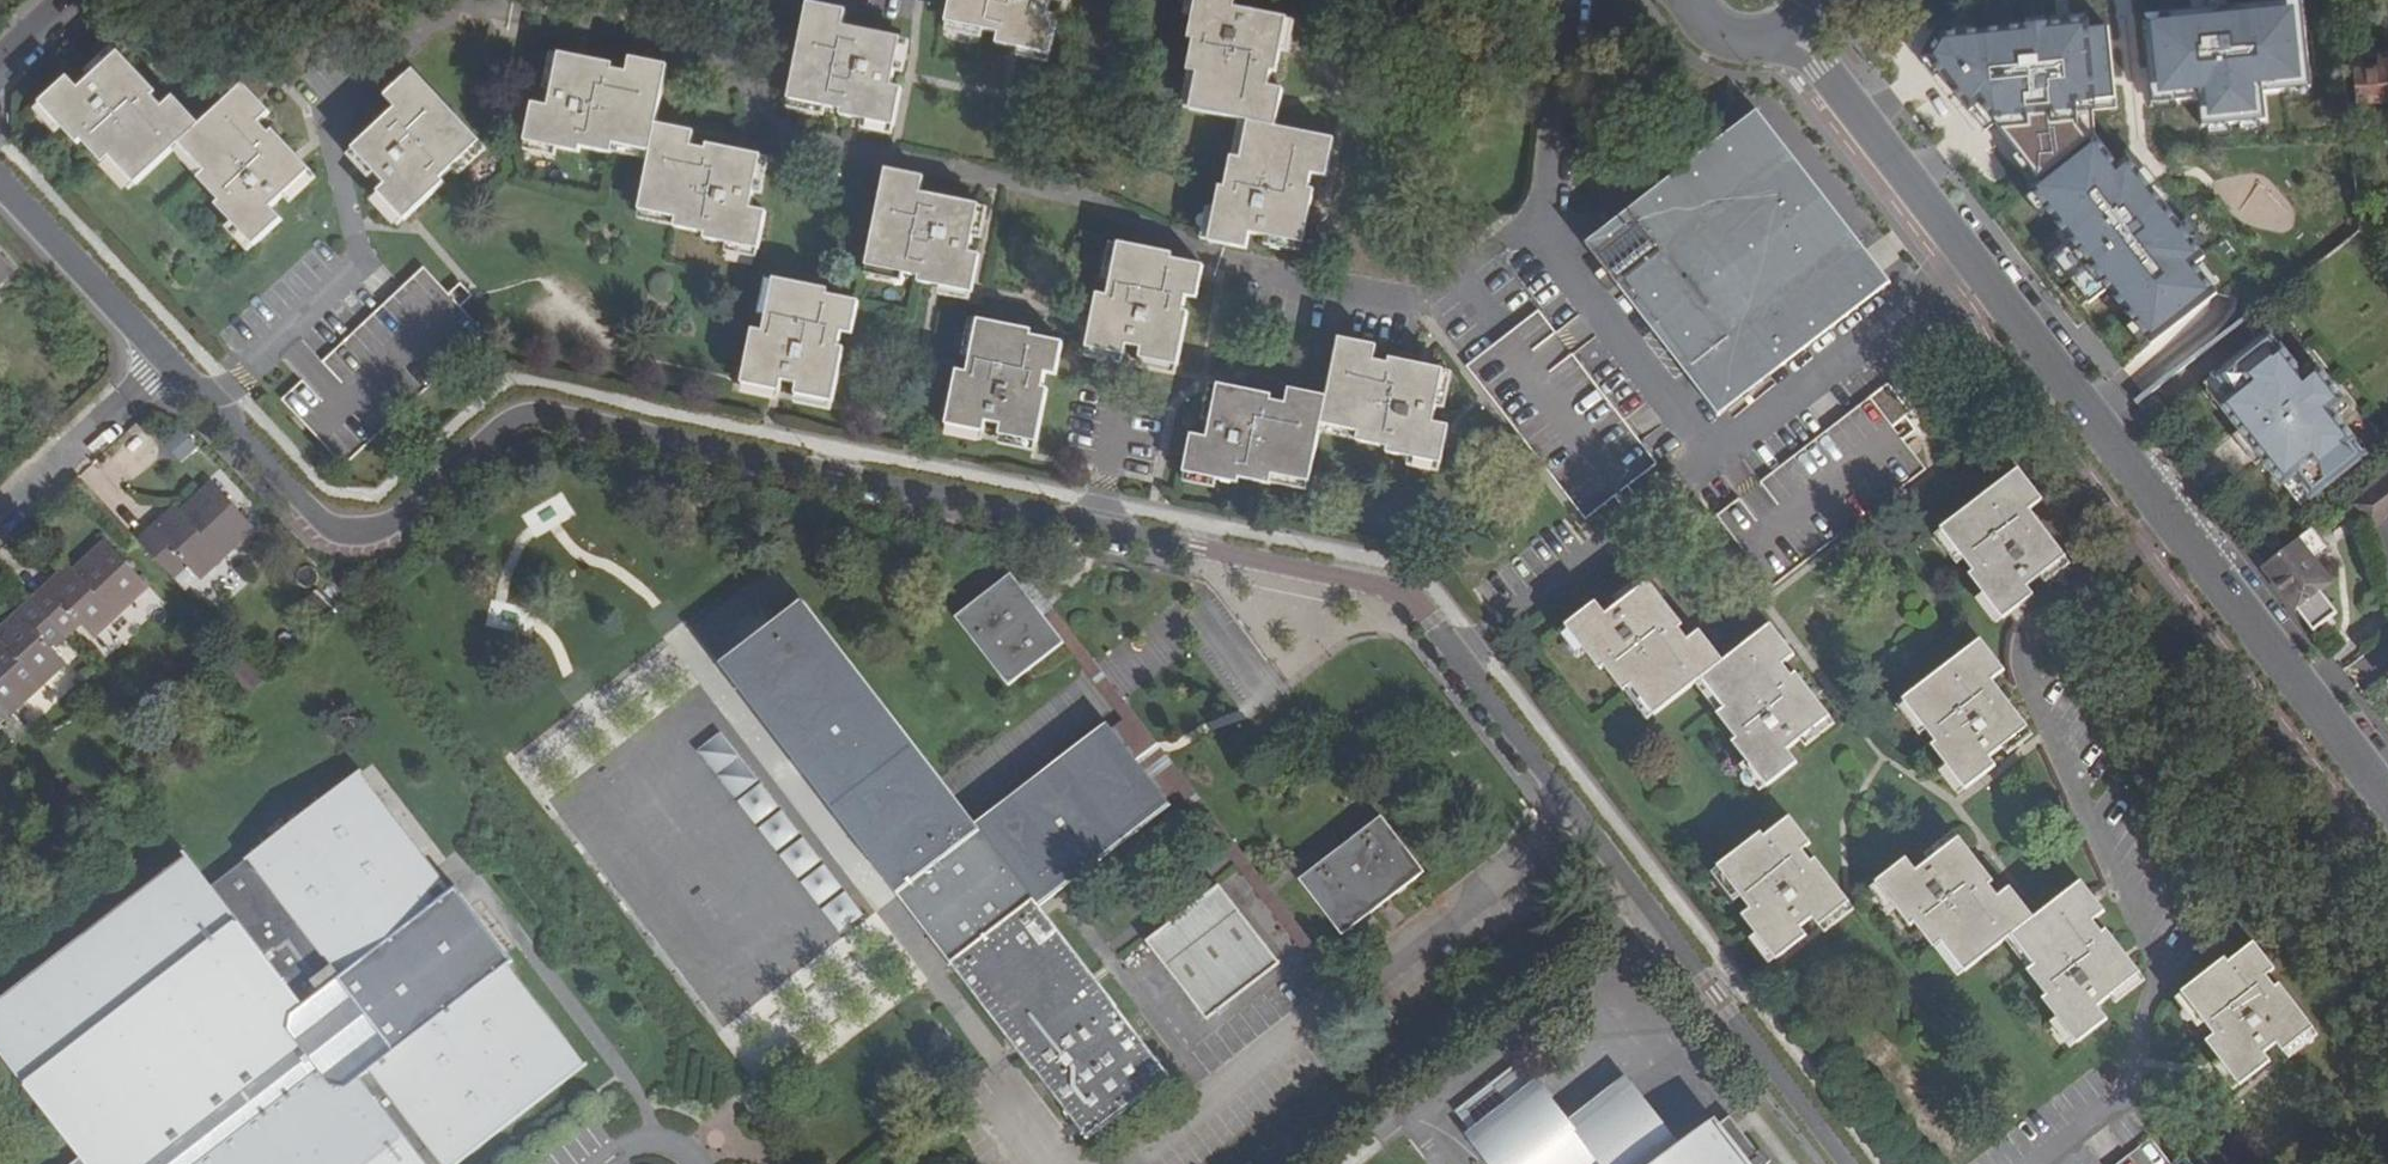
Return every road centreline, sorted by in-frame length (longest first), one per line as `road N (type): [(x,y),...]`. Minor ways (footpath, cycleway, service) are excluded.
road 1 (residential): [(211,402),(332,528),(365,534),(390,523),(523,412),(1411,594),(1854,1163)]
road 2 (tertiary): [(1793,25),(2387,793)]
road 3 (residential): [(172,361),(0,174)]
road 4 (residential): [(0,518),(172,361)]
road 5 (tertiary): [(1685,0),(1703,28),(1739,44),(1793,25)]

